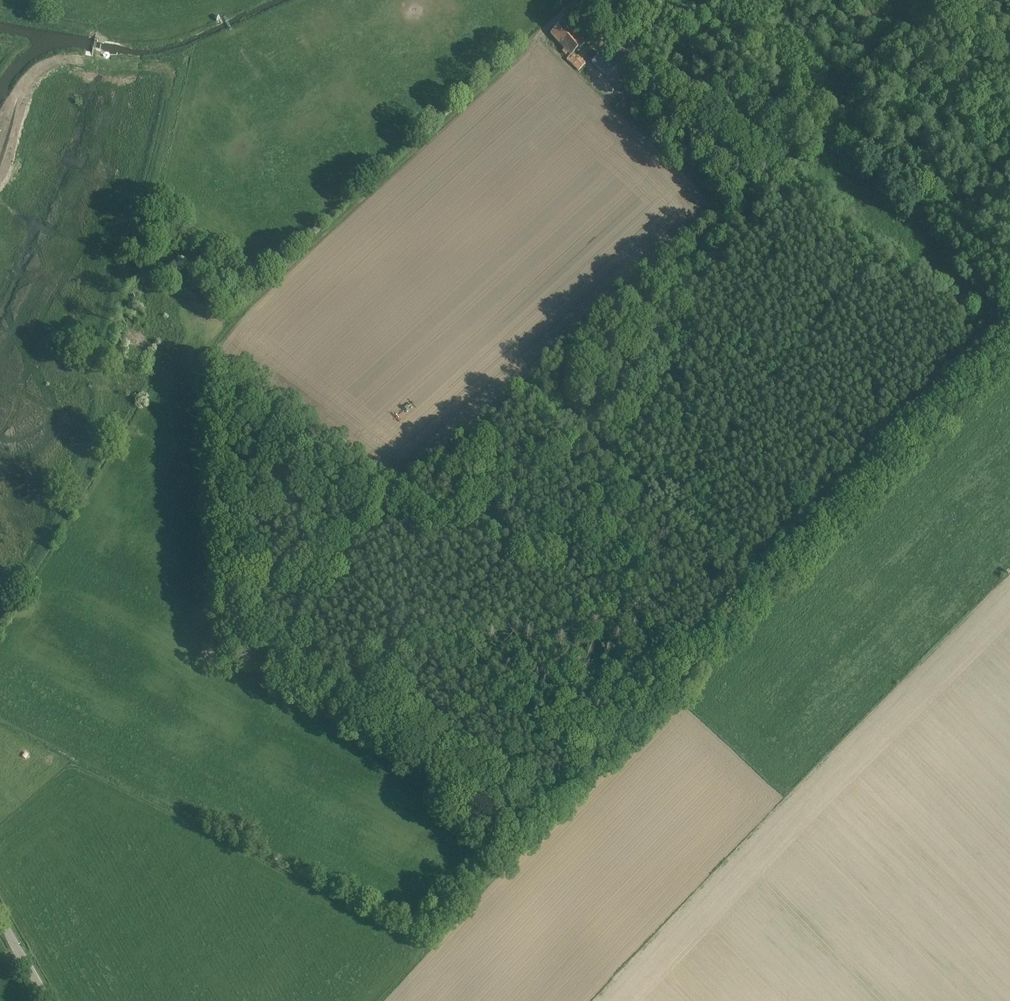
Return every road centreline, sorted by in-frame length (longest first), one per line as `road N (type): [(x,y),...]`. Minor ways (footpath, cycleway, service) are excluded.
road 1 (track): [(569,0),(264,279)]

